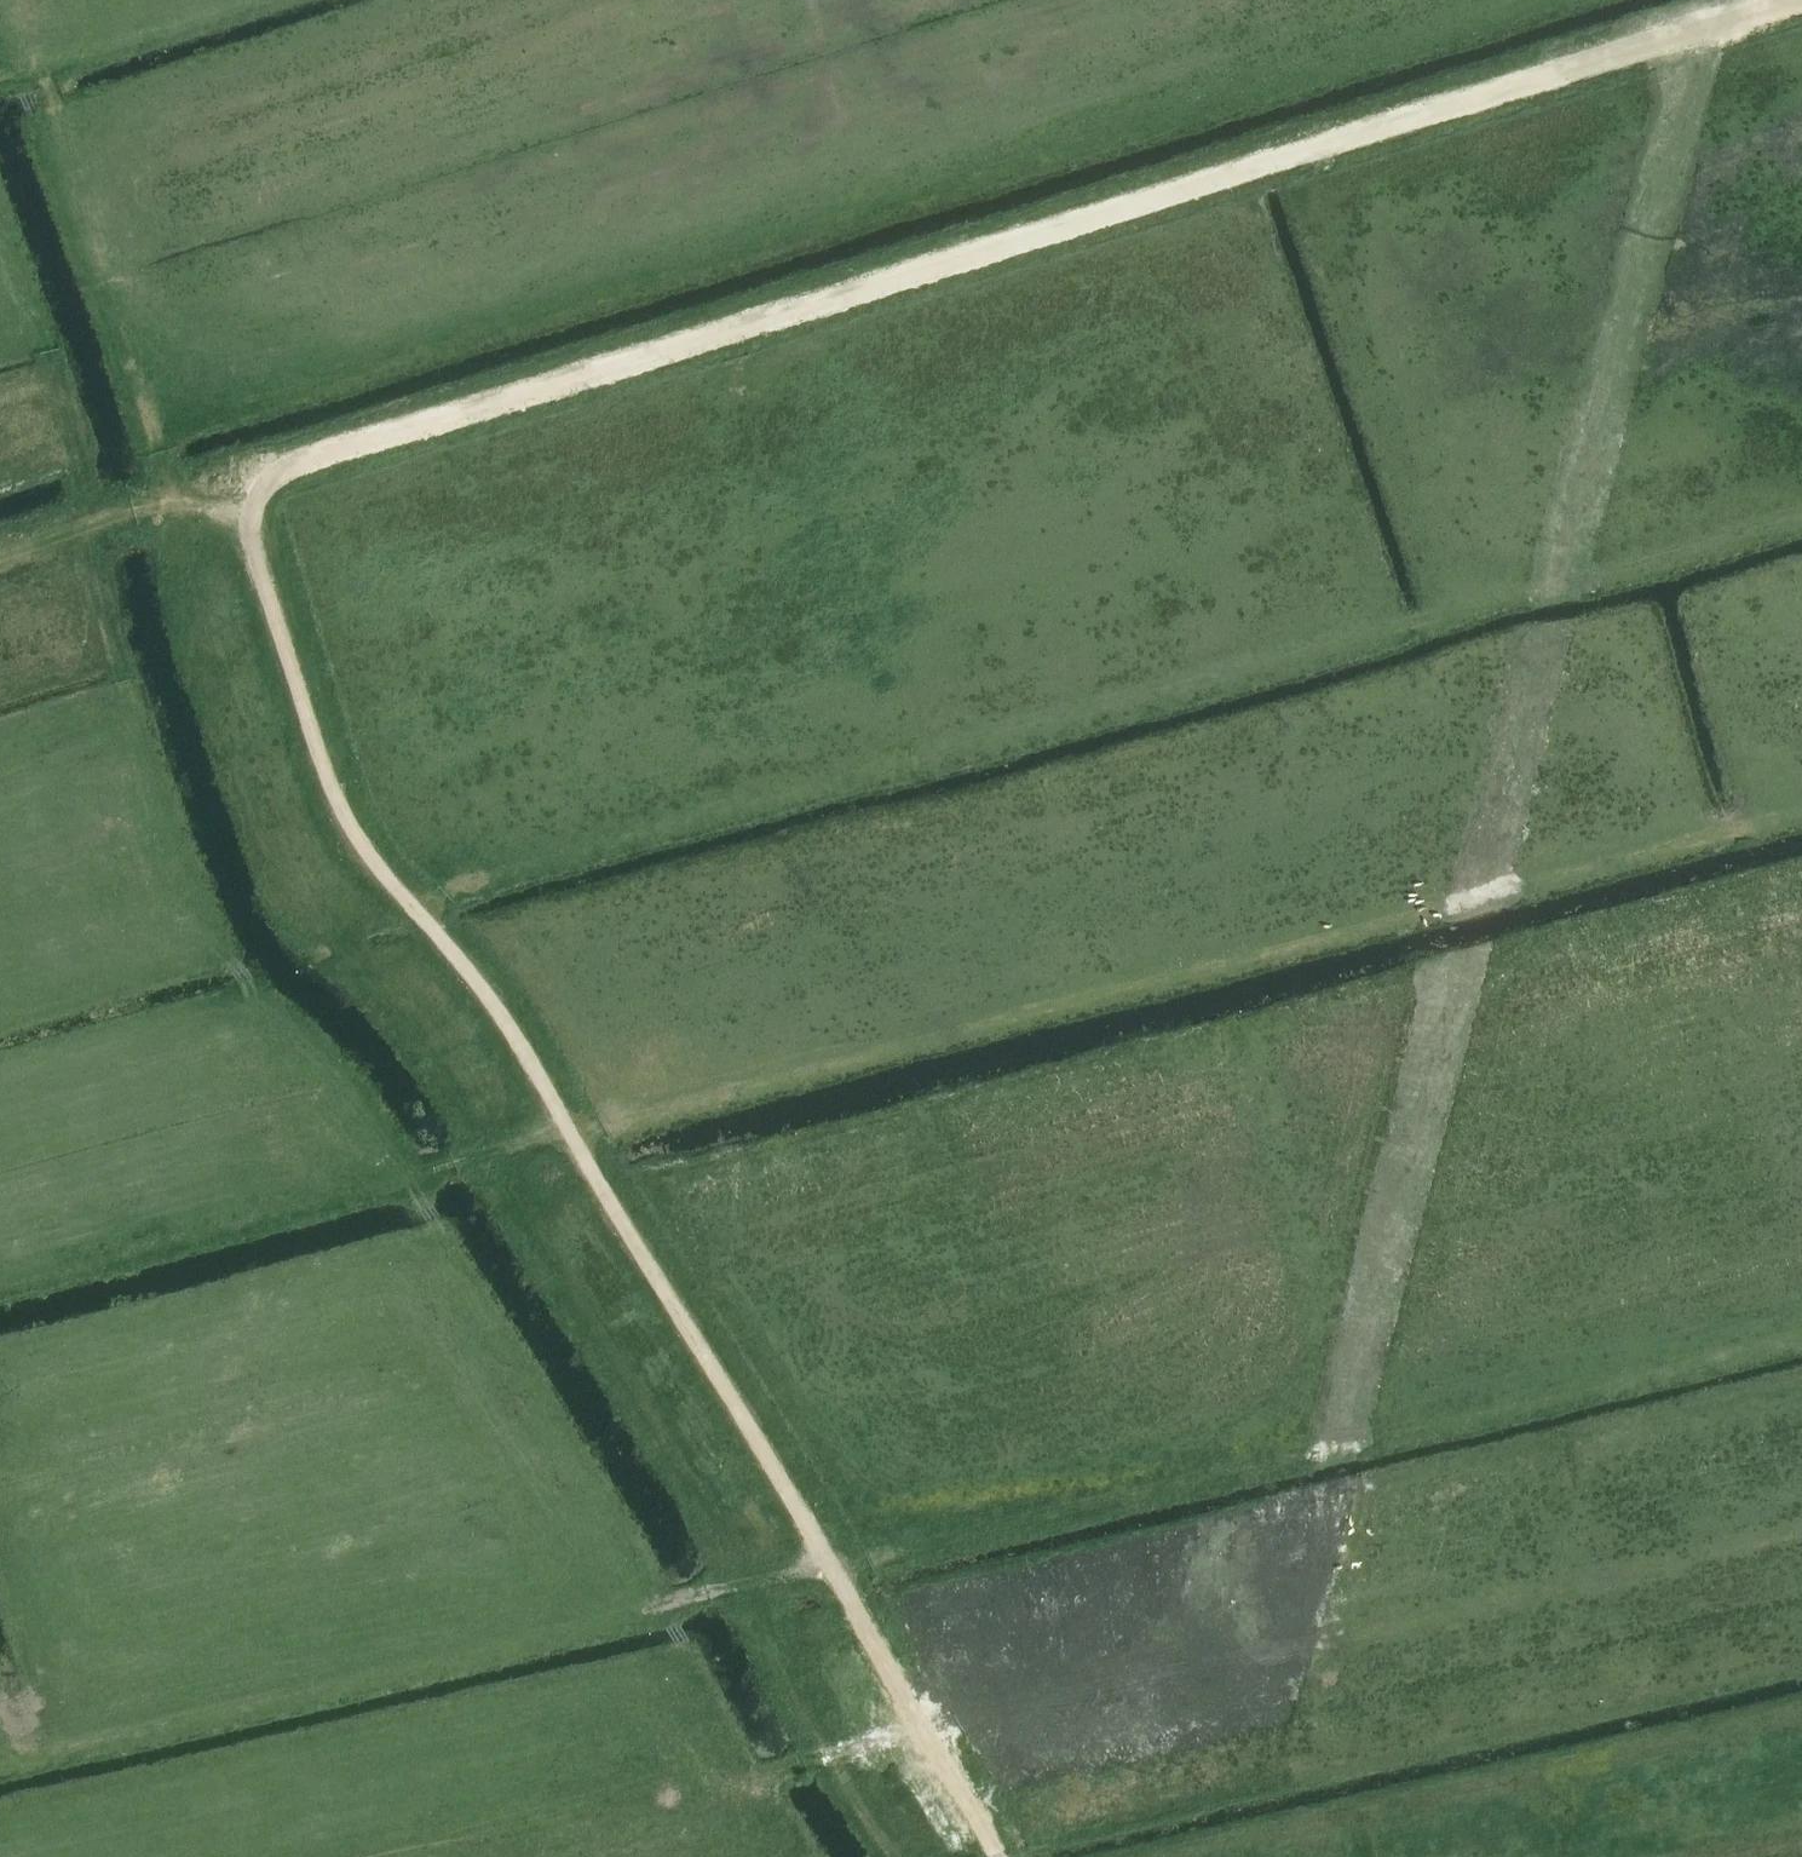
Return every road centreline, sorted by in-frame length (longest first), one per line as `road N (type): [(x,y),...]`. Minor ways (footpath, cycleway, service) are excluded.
road 1 (track): [(998,1856),(823,1544),(518,1039),(348,823),(257,550),(256,509),(287,467),(318,453),(1790,0)]
road 2 (track): [(254,519),(183,505),(152,508),(0,555)]

